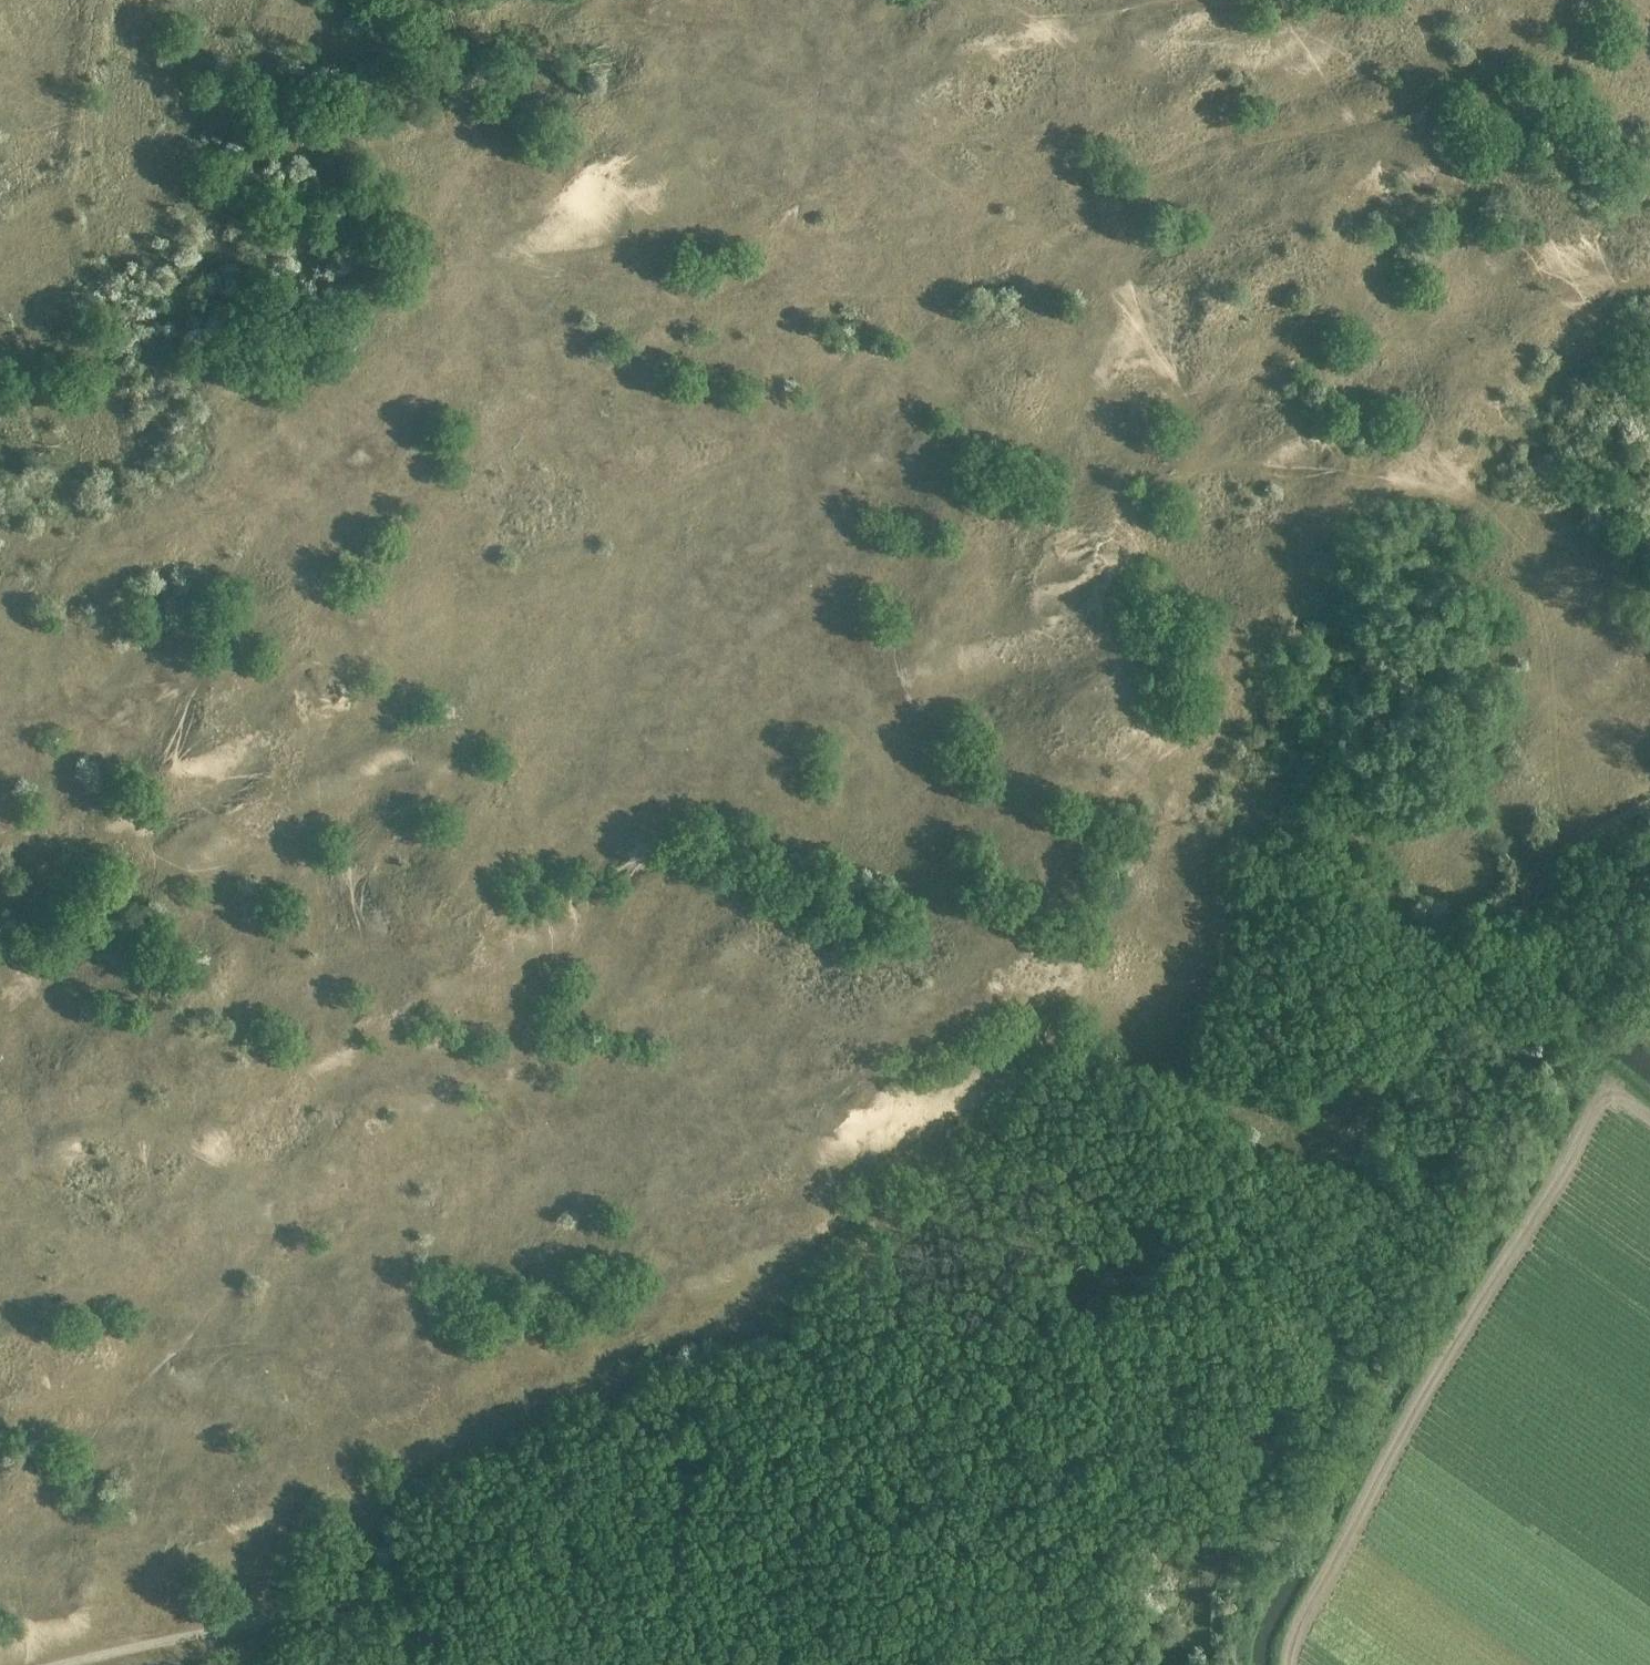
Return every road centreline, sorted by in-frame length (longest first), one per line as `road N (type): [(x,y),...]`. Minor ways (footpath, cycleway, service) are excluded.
road 1 (track): [(1365,1123),(1117,1664)]

